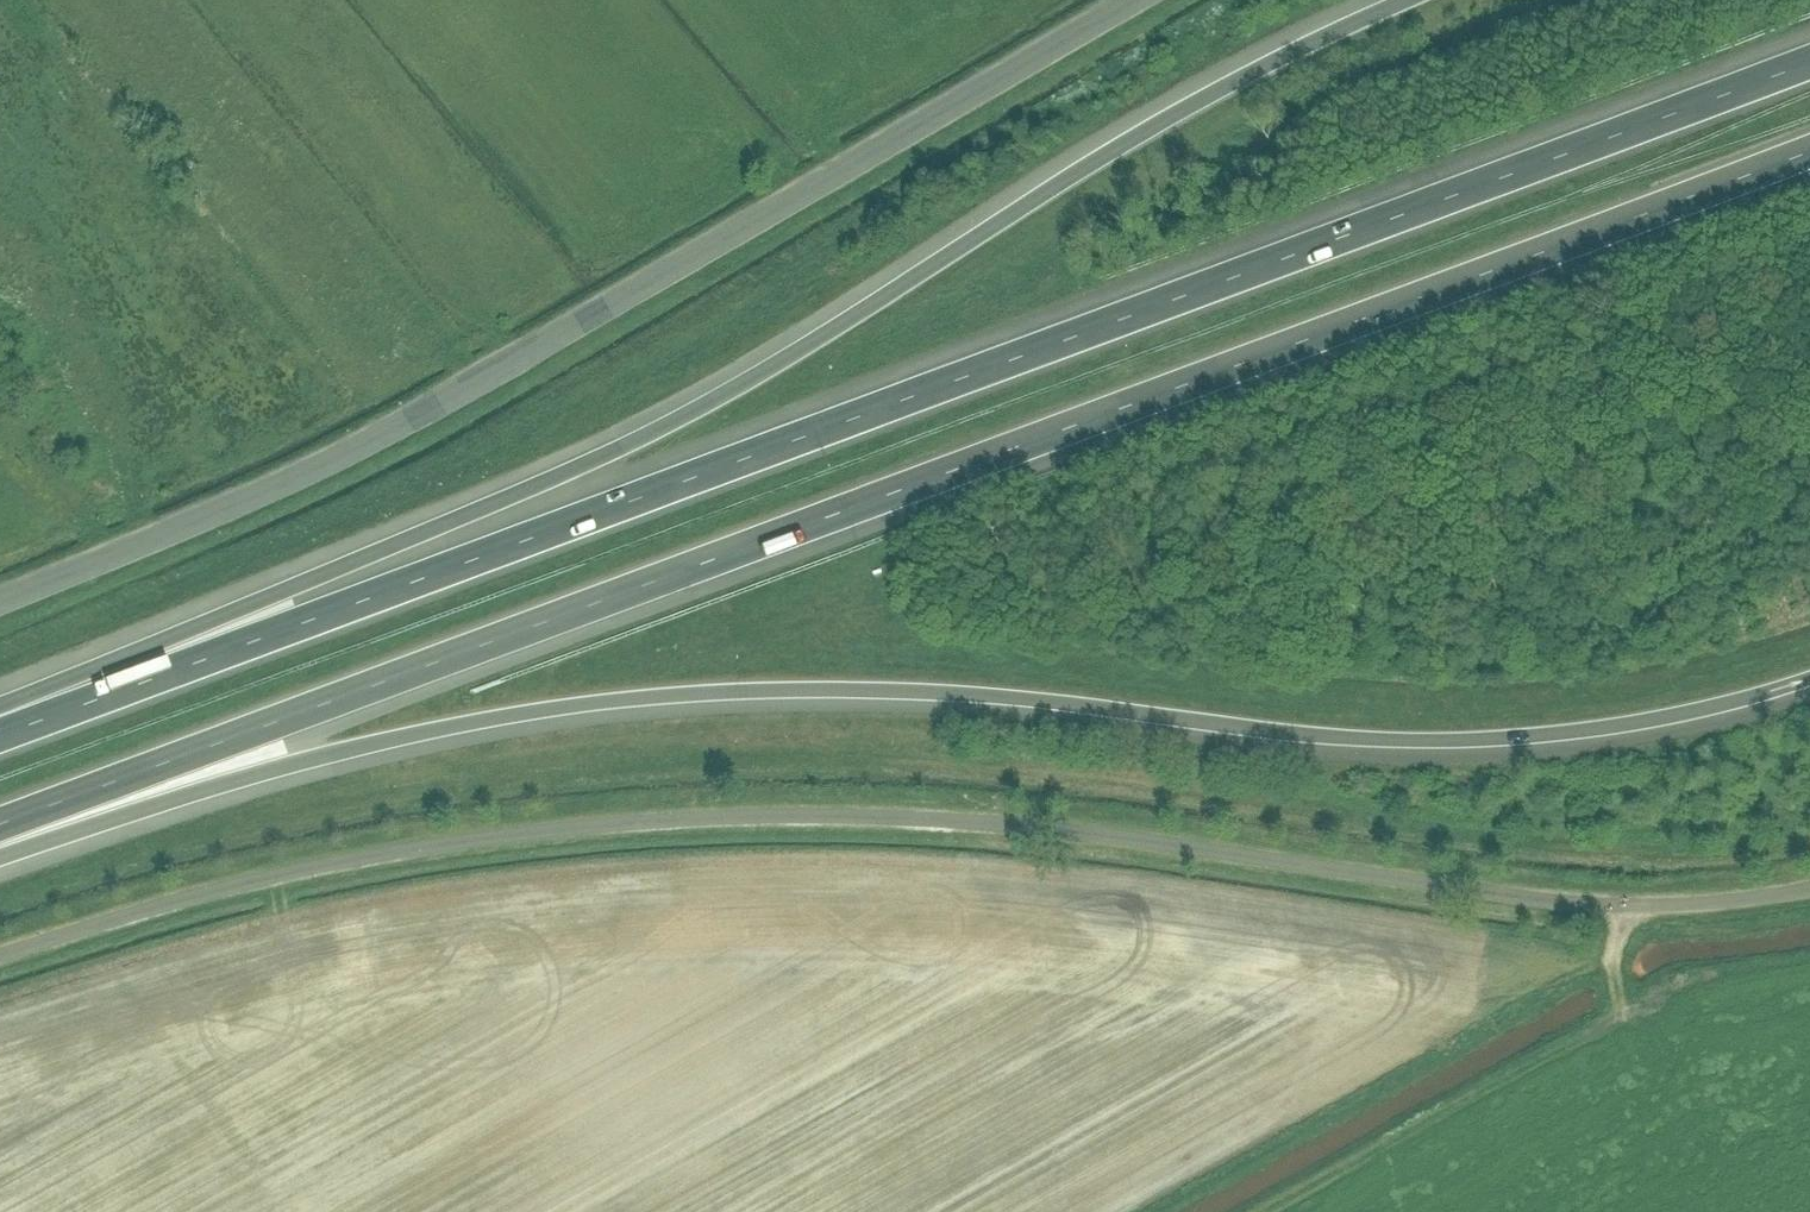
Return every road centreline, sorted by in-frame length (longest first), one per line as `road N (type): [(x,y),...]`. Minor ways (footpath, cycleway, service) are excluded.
road 1 (motorway): [(0,824),(1809,150)]
road 2 (motorway): [(1809,63),(0,735)]
road 3 (motorway): [(0,857),(336,754),(579,705),(752,691),(953,694),(1288,734),(1460,741),(1669,717),(1809,679)]
road 4 (unclassified): [(0,956),(291,872),(441,844),(735,818),(1026,827),(1603,906),(1809,889)]
road 5 (motorway): [(1409,0),(1240,78),(1134,138),(716,400),(448,523),(68,681),(0,719)]
road 6 (unclassified): [(0,601),(388,432),(1137,0)]
road 7 (track): [(1623,907),(1606,966),(1608,1013),(1252,1211)]

